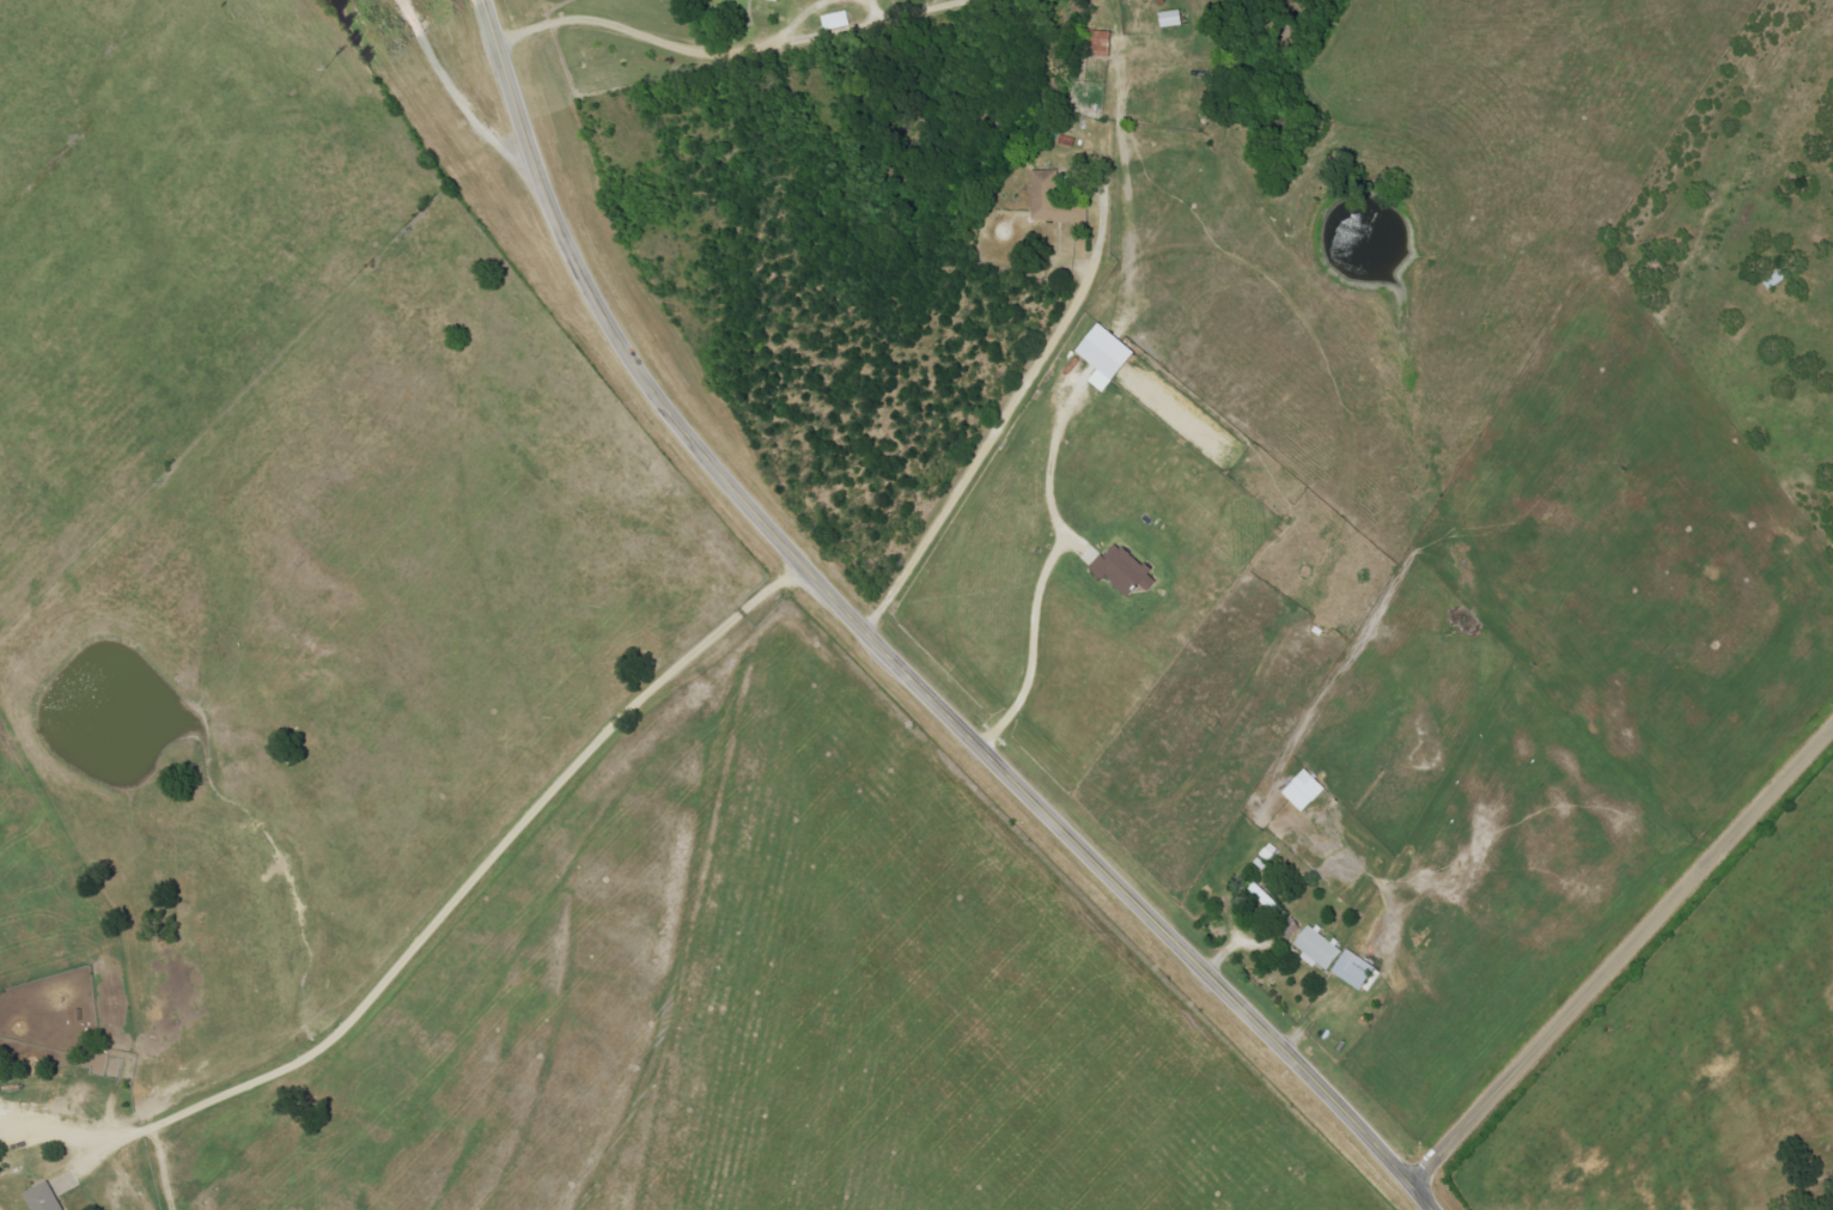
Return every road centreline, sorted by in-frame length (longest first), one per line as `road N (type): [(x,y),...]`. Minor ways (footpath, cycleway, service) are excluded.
road 1 (secondary): [(483,0),(544,193),(587,287),(641,376),(863,632),(1433,1209)]
road 2 (residential): [(0,1114),(75,1114),(159,1096),(330,1030),(573,716),(800,564)]
road 3 (residential): [(1409,1179),(1832,724)]

